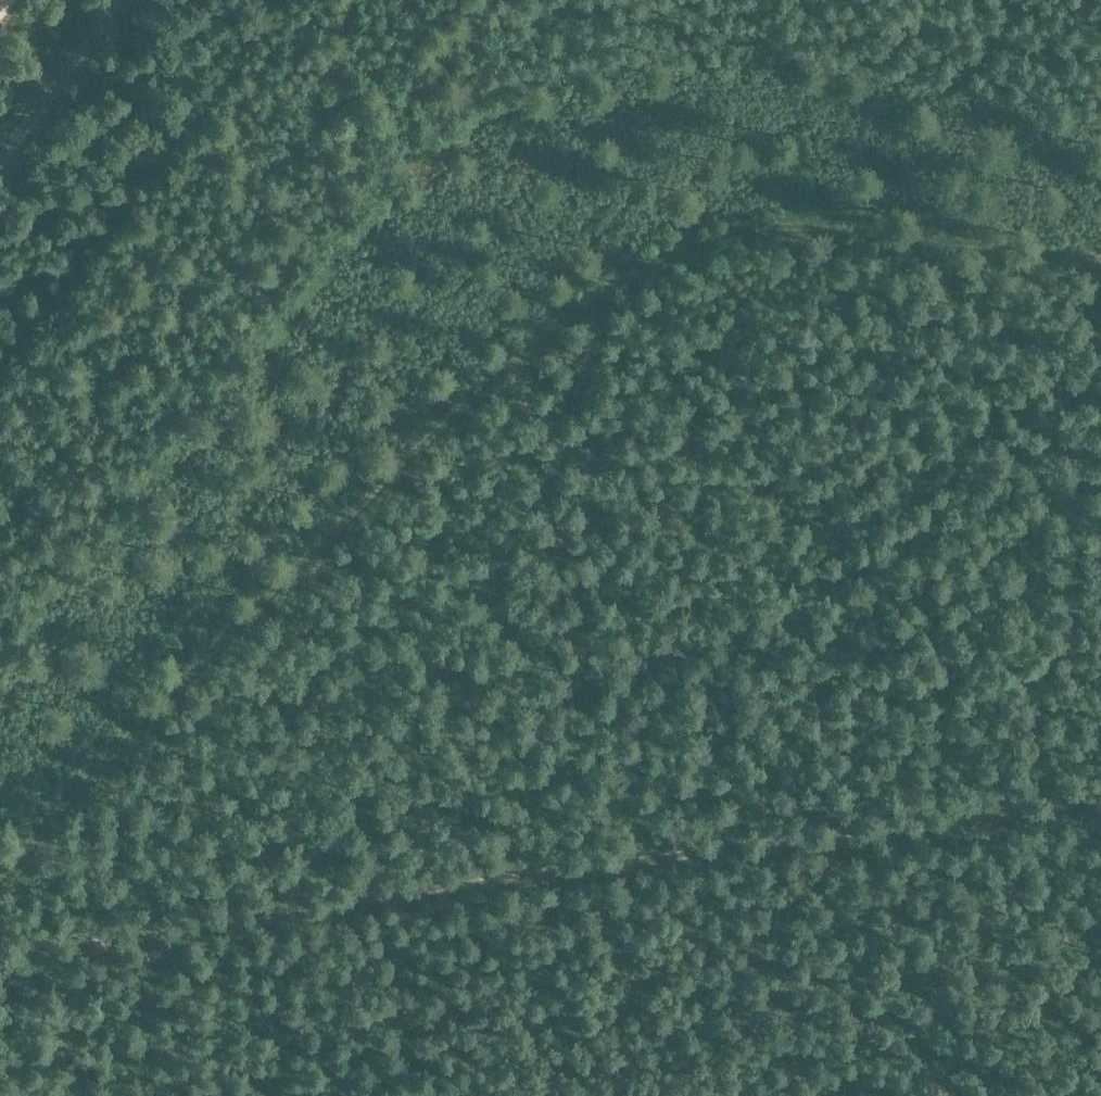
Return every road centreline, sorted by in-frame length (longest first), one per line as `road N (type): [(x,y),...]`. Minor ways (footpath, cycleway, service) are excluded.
road 1 (track): [(0,879),(154,710),(359,507),(529,347),(619,278),(727,231),(783,225),(1100,259)]
road 2 (track): [(0,950),(1100,797)]

